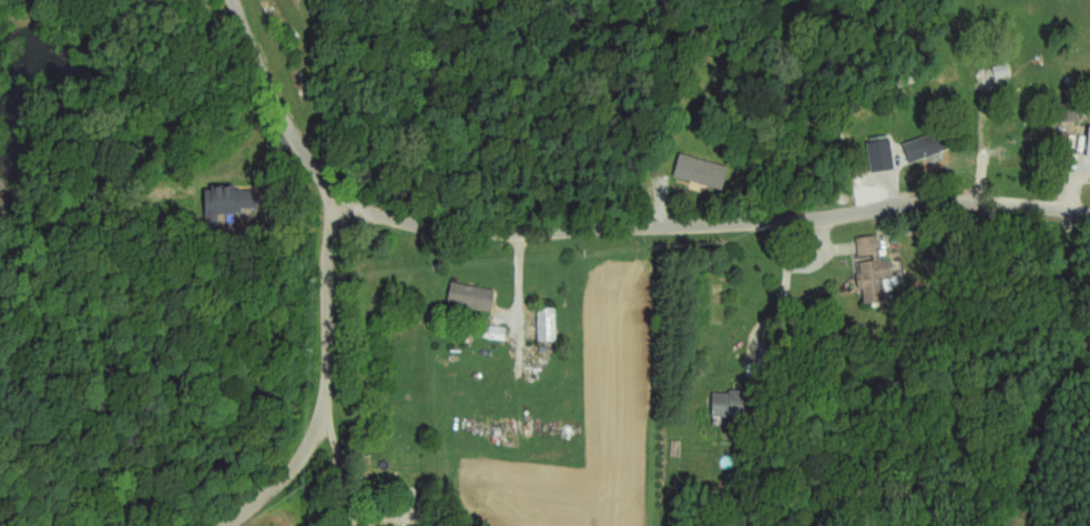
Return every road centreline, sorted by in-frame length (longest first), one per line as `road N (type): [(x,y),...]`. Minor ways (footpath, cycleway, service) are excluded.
road 1 (residential): [(1089,212),(956,199),(713,221),(490,229),(374,210),(330,190),(234,0)]
road 2 (residential): [(330,190),(323,414),(274,484),(219,525)]

